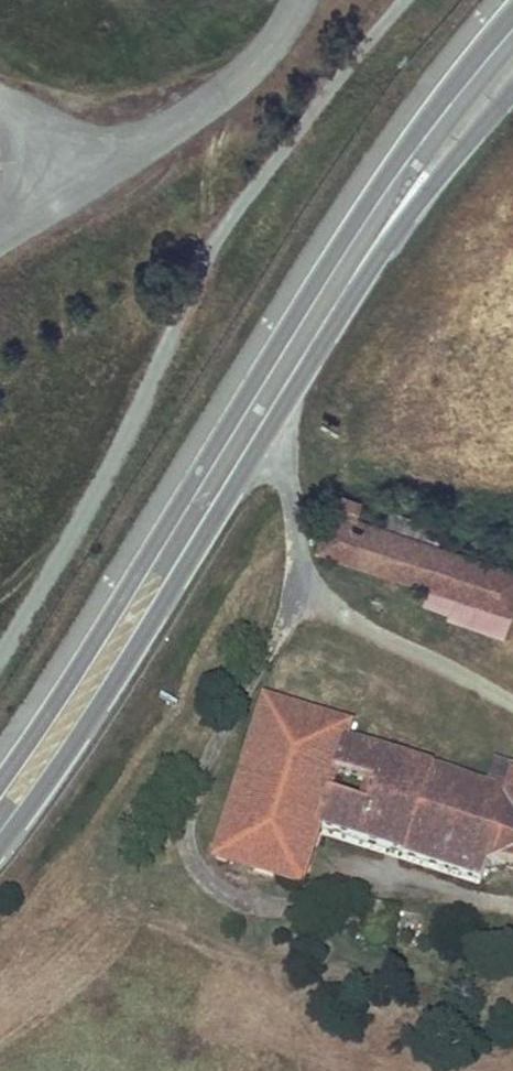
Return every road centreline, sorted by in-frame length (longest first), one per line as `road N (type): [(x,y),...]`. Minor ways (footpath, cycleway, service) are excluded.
road 1 (secondary): [(512,8),(370,193),(0,786)]
road 2 (secondary): [(0,846),(107,696),(391,239),(512,93)]

